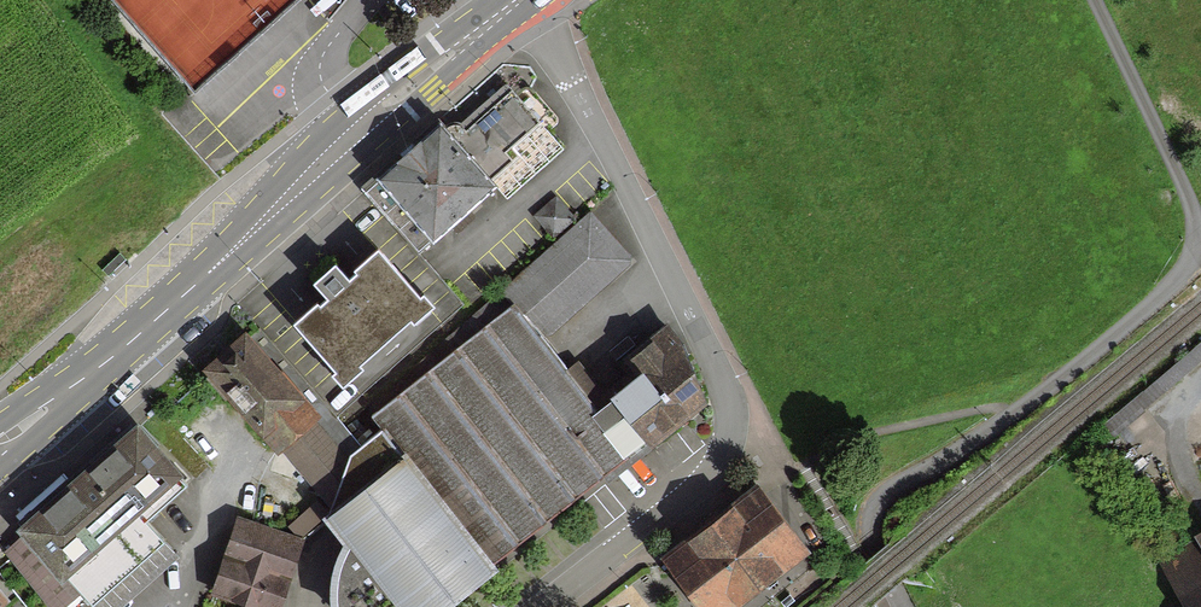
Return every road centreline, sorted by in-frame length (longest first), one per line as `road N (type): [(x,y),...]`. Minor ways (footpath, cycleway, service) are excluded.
road 1 (residential): [(537,606),(710,474),(725,449),(733,412),(539,0)]
road 2 (residential): [(1096,0),(1186,192),(1196,239),(1187,261),(1053,384),(895,487),(870,530)]
road 3 (primary): [(519,0),(359,127),(163,318),(0,447)]

